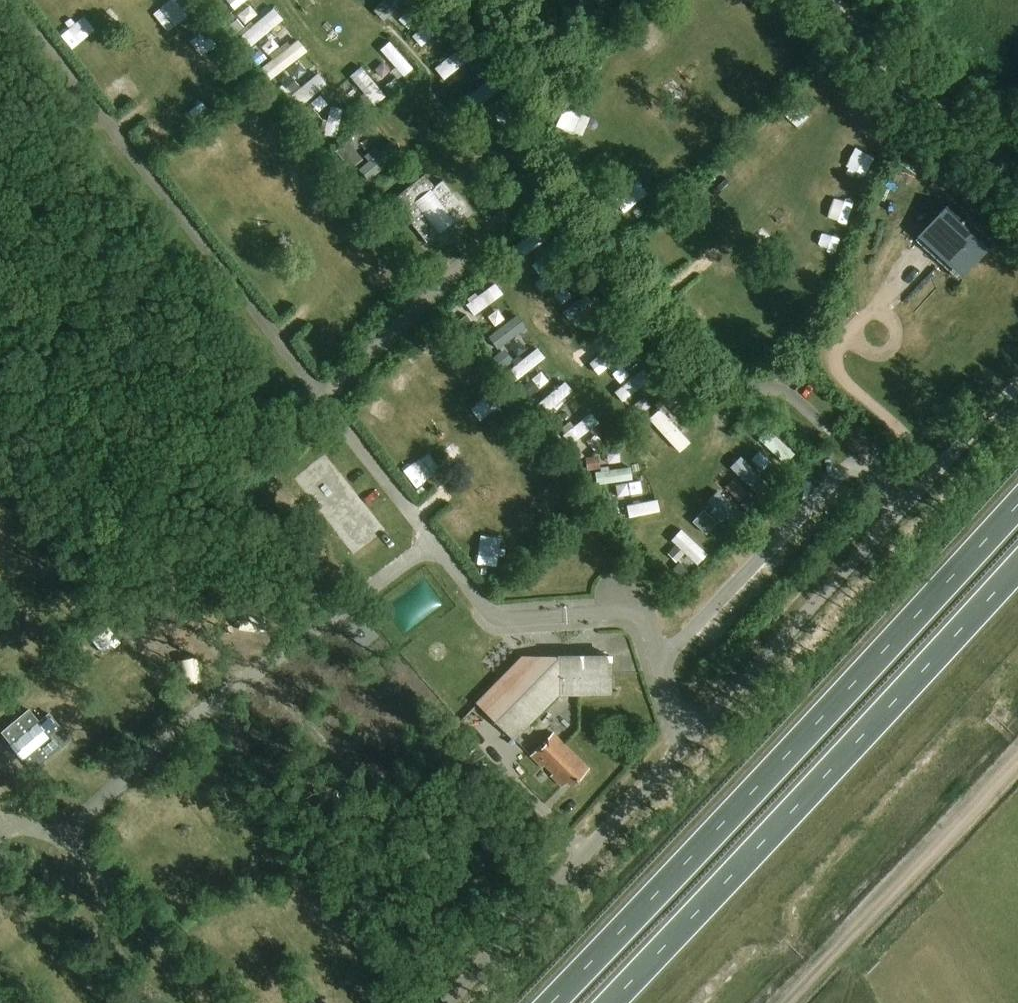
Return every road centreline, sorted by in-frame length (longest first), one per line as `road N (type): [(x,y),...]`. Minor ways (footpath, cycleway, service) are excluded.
road 1 (unclassified): [(443,1002),(1017,385)]
road 2 (trunk): [(1017,505),(553,1002)]
road 3 (trunk): [(611,1002),(1017,567)]
road 4 (track): [(523,918),(394,829),(318,728),(252,673)]
road 5 (track): [(1017,762),(791,1002)]
road 6 (track): [(1017,177),(833,0)]

